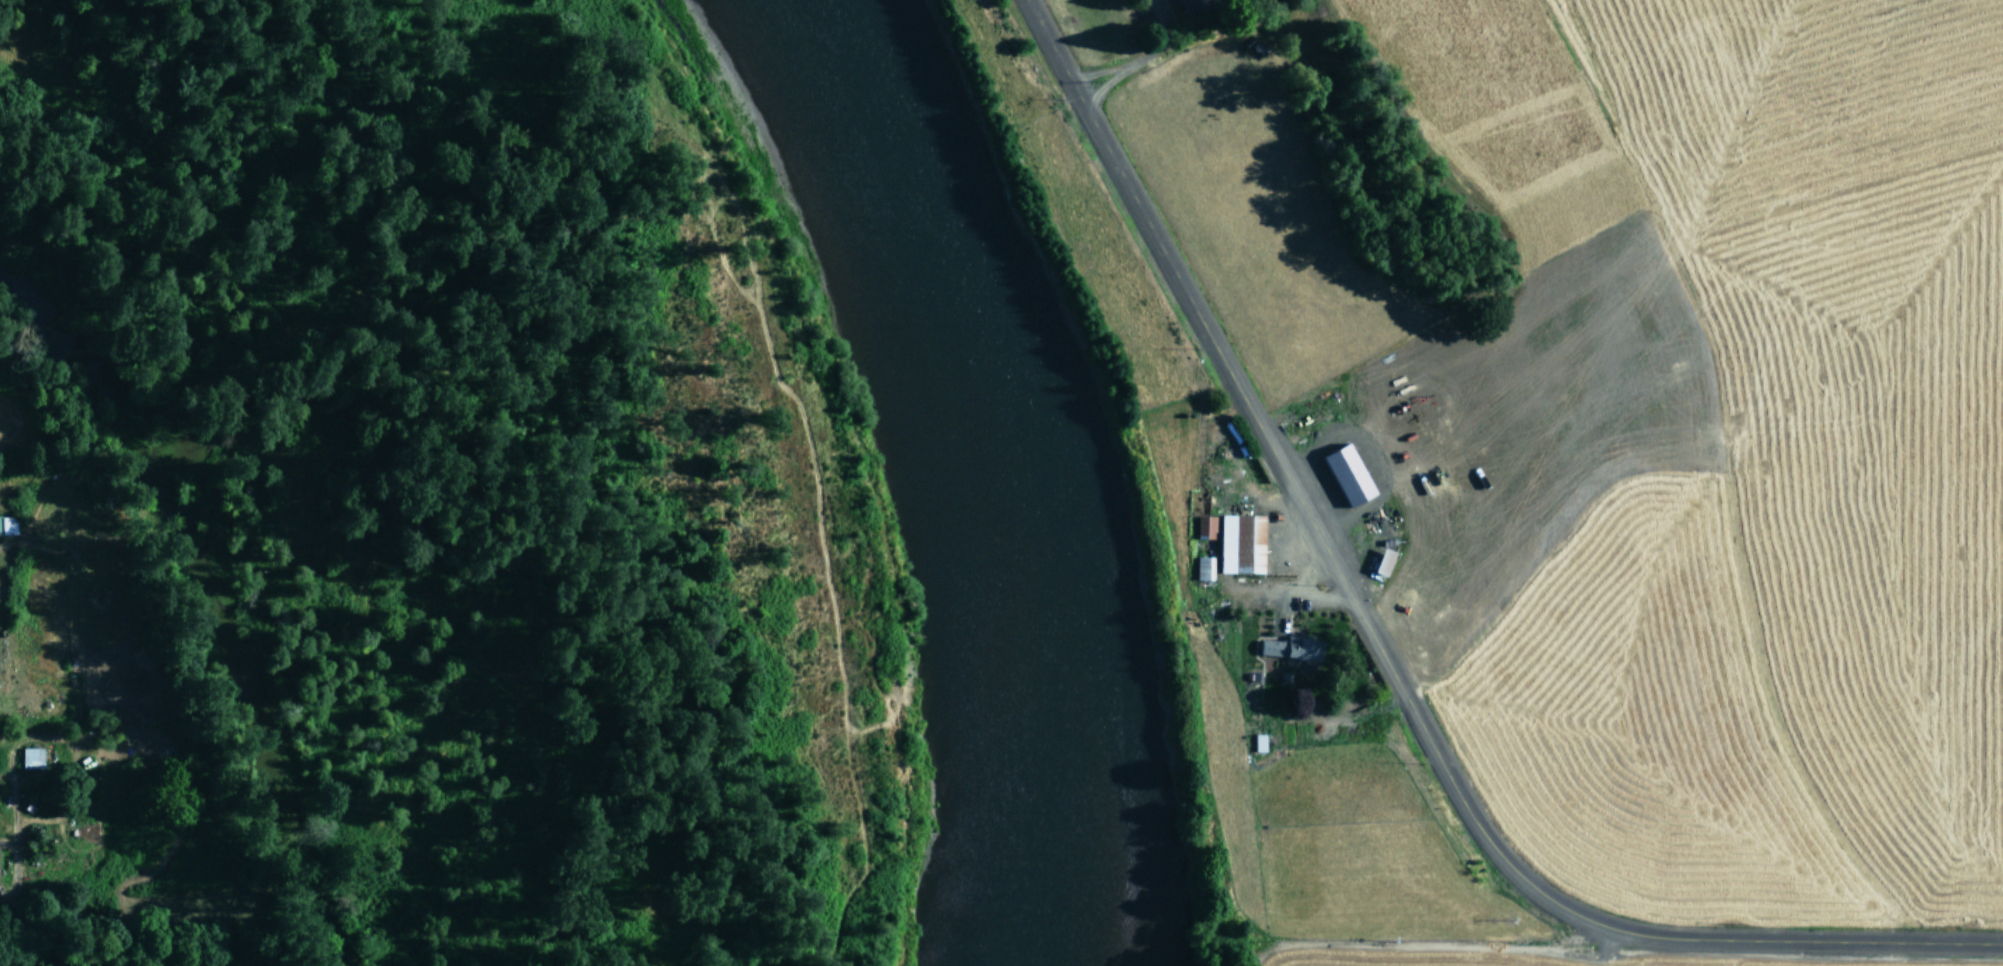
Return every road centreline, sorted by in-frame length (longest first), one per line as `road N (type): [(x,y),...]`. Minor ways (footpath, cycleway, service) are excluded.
road 1 (tertiary): [(2002,926),(1701,915),(1564,898),(1433,761),(1107,141),(1107,99),(1050,0)]

